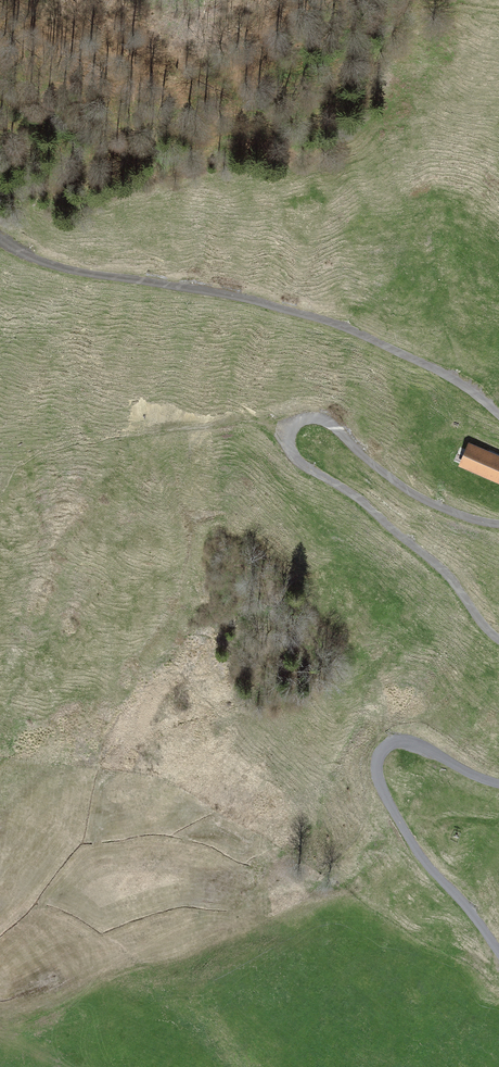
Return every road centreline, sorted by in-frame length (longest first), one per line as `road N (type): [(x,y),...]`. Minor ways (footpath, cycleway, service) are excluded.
road 1 (track): [(498,639),(437,565),(299,461),(290,432),(305,420),(326,420),(426,501),(498,525)]
road 2 (track): [(498,415),(455,381),(335,324),(239,296),(61,268),(0,237)]
road 3 (track): [(498,784),(401,742),(385,749),(377,765),(381,789),(418,852),(498,949)]

